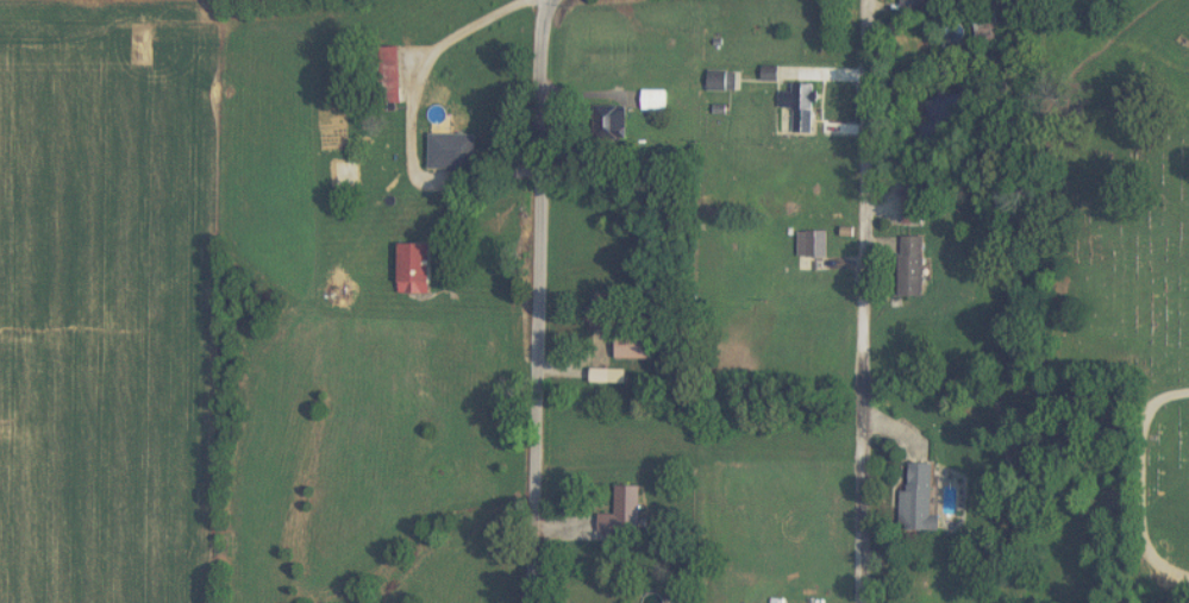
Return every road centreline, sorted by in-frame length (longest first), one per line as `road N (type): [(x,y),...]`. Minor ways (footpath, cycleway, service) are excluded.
road 1 (residential): [(537,0),(526,602)]

